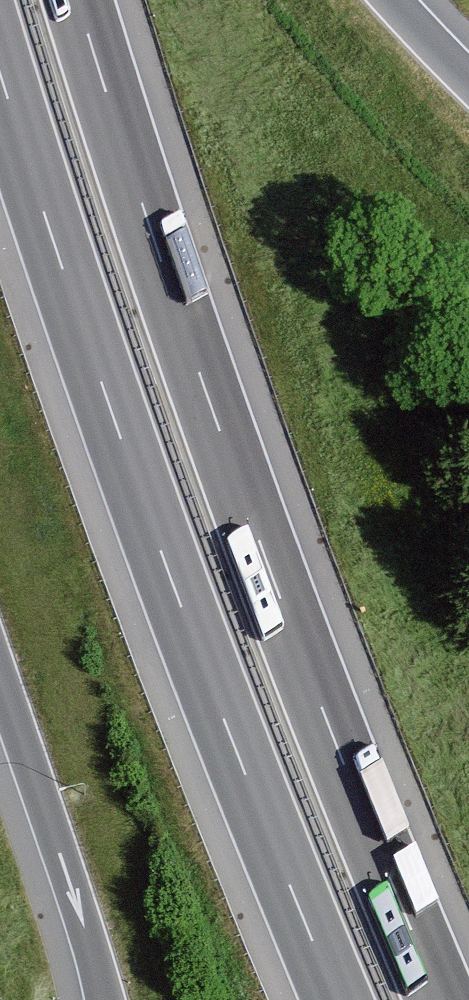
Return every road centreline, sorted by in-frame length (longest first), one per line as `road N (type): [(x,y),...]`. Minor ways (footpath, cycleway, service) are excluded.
road 1 (motorway): [(442,999),(266,558),(79,0)]
road 2 (motorway): [(0,79),(171,582),(335,999)]
road 3 (motorway): [(0,684),(103,999)]

